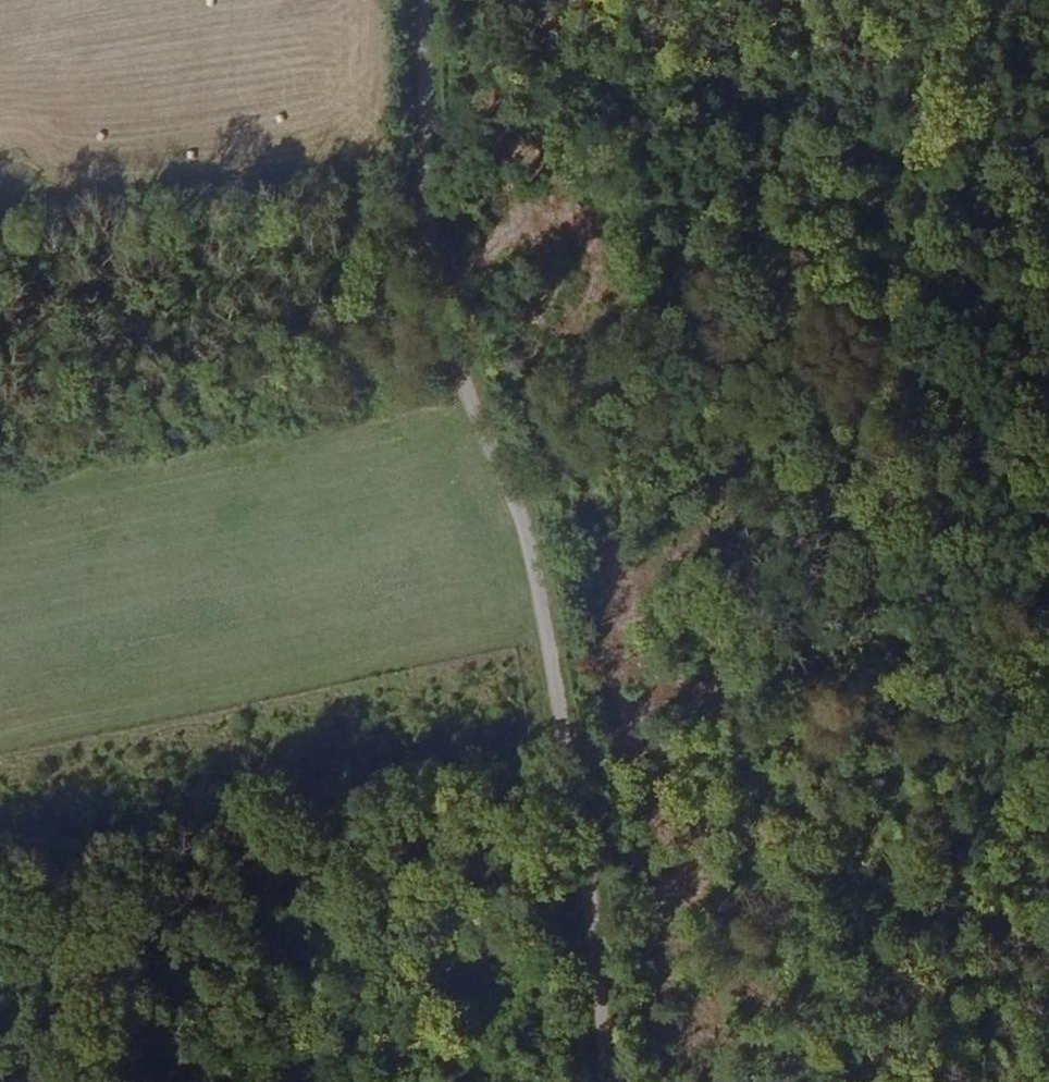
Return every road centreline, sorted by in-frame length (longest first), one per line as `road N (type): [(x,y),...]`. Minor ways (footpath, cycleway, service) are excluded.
road 1 (track): [(412,0),(425,288),(444,363),(518,540),(558,773),(590,1081)]

